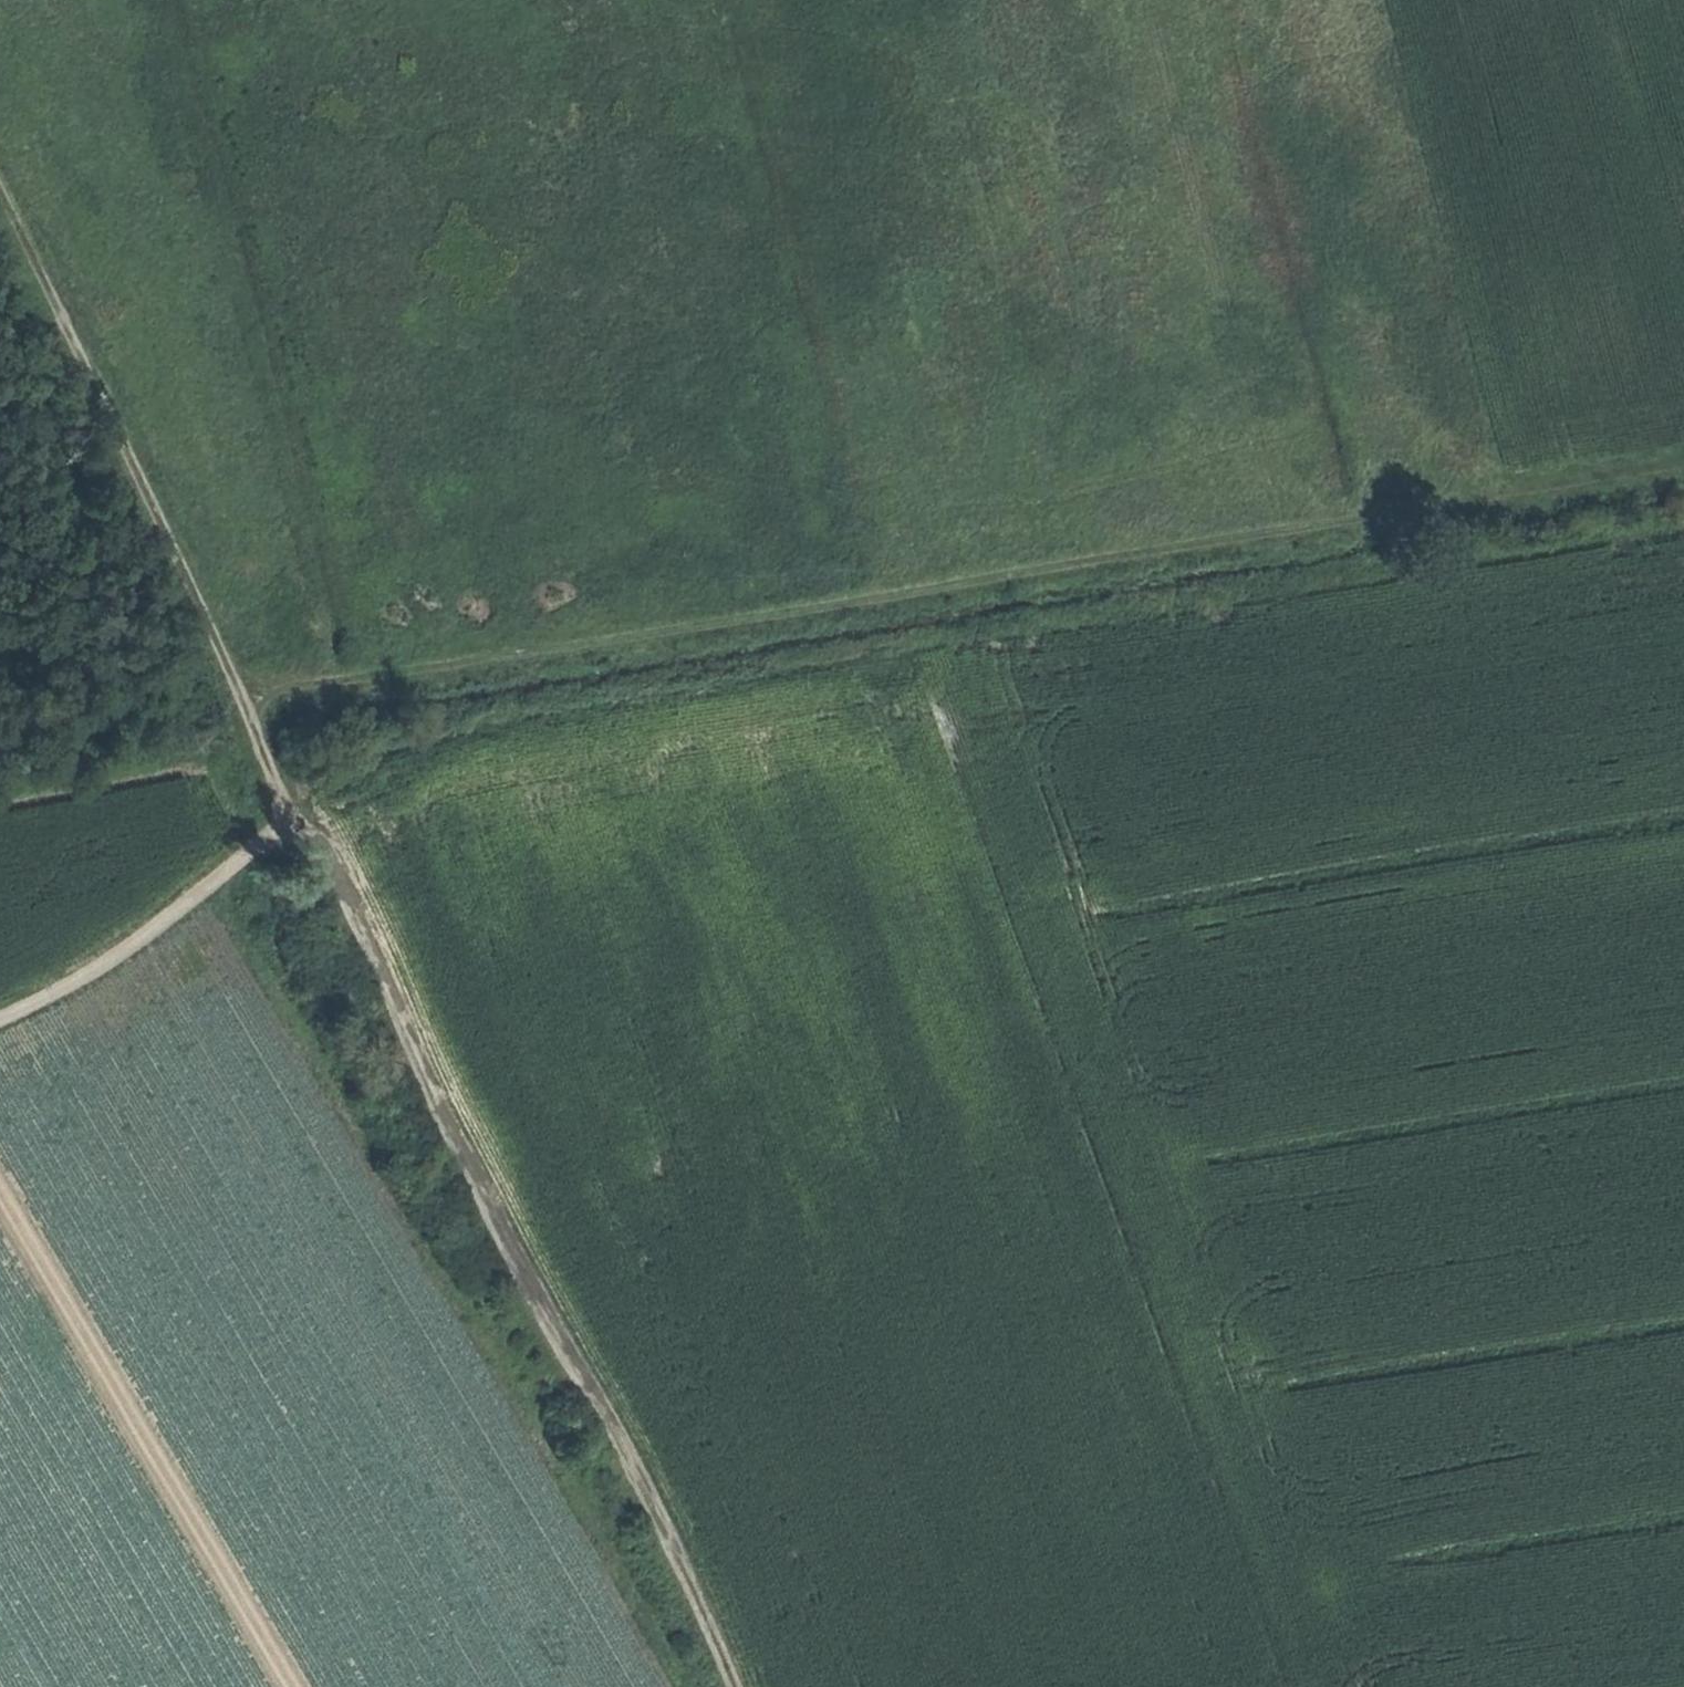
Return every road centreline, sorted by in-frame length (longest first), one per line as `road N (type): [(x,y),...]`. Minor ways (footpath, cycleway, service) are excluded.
road 1 (track): [(236,694),(631,642),(1683,470)]
road 2 (track): [(295,816),(737,1686)]
road 3 (track): [(0,196),(85,360),(295,816)]
road 4 (track): [(295,816),(129,950),(0,1016)]
road 5 (track): [(263,841),(231,770),(220,764),(61,796)]

